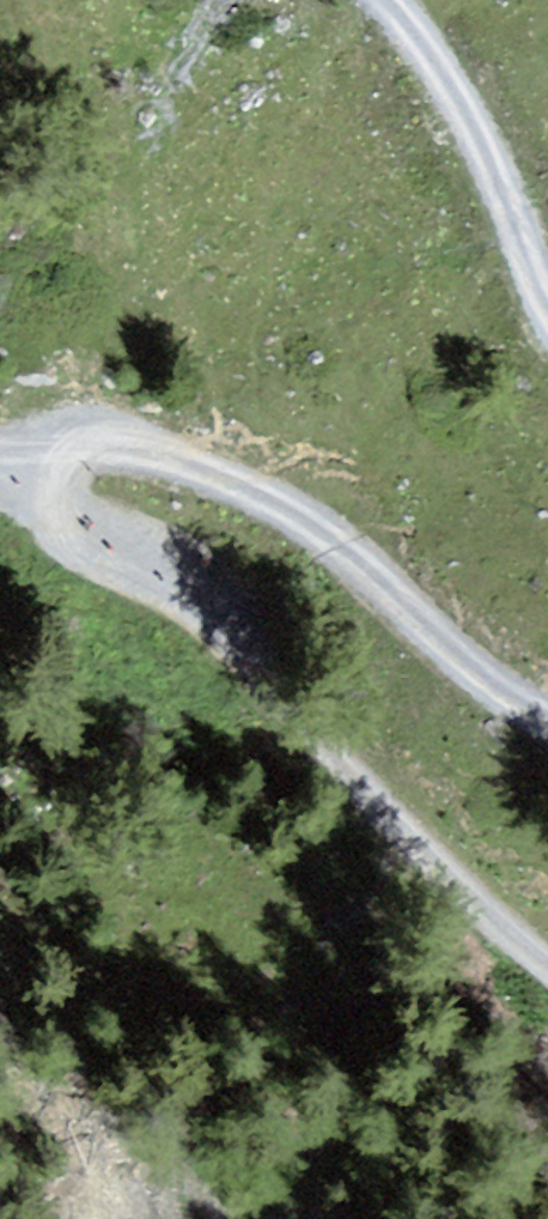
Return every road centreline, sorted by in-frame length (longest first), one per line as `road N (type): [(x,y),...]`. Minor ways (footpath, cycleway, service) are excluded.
road 1 (track): [(547,967),(482,913),(309,729),(245,629),(219,603),(127,562),(0,472)]
road 2 (track): [(0,472),(74,447),(273,487),(455,653),(547,712)]
road 3 (track): [(547,296),(461,85),(376,0)]

